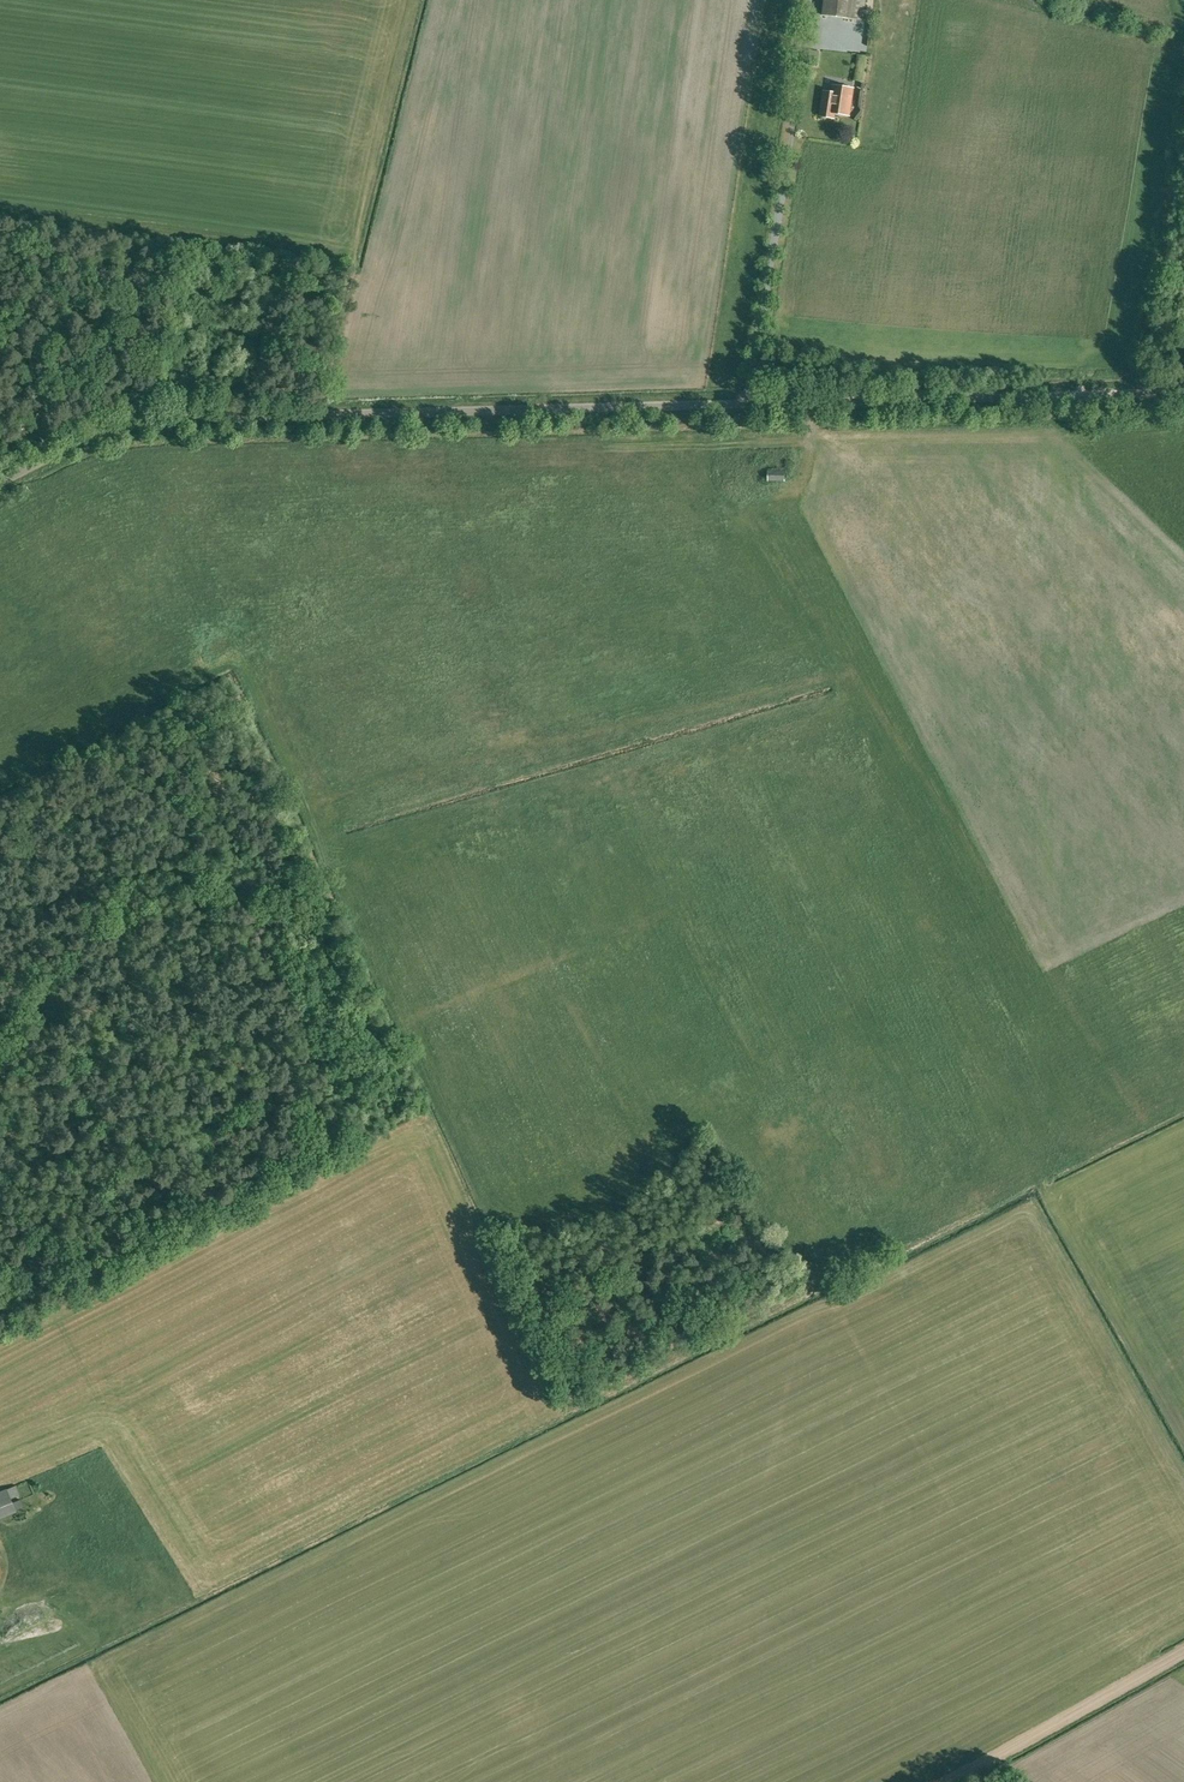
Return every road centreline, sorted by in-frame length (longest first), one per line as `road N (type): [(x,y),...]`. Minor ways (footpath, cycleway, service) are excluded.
road 1 (unclassified): [(0,488),(124,427),(170,416),(1183,387)]
road 2 (track): [(330,412),(358,290),(353,265),(419,0)]
road 3 (track): [(1183,1649),(948,1781)]

